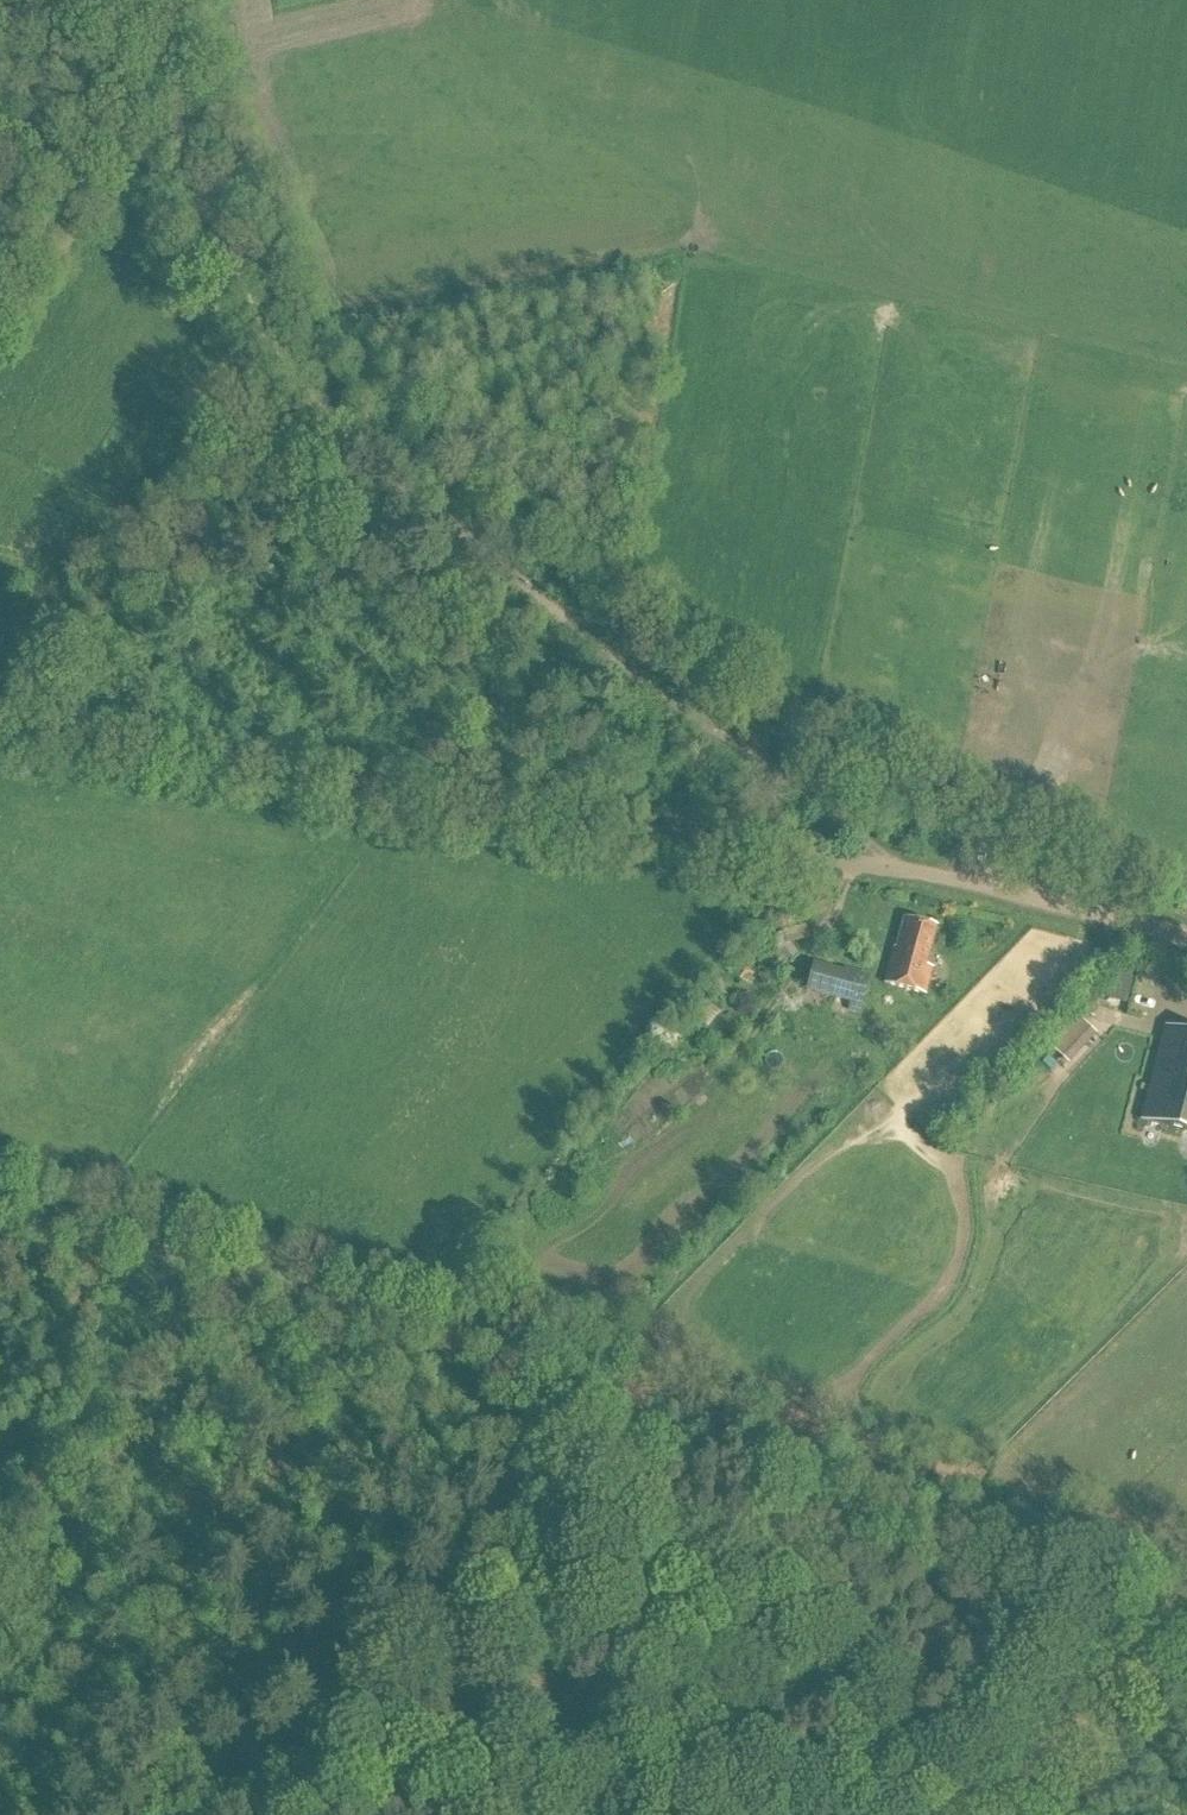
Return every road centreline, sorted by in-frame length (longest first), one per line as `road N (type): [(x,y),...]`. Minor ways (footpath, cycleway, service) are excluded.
road 1 (unclassified): [(0,724),(886,865),(1186,938)]
road 2 (track): [(173,114),(257,321),(335,427),(682,713),(813,793),(886,865)]
road 3 (unclassified): [(1003,1814),(1186,1635)]
road 4 (track): [(1176,1814),(1103,1716)]

